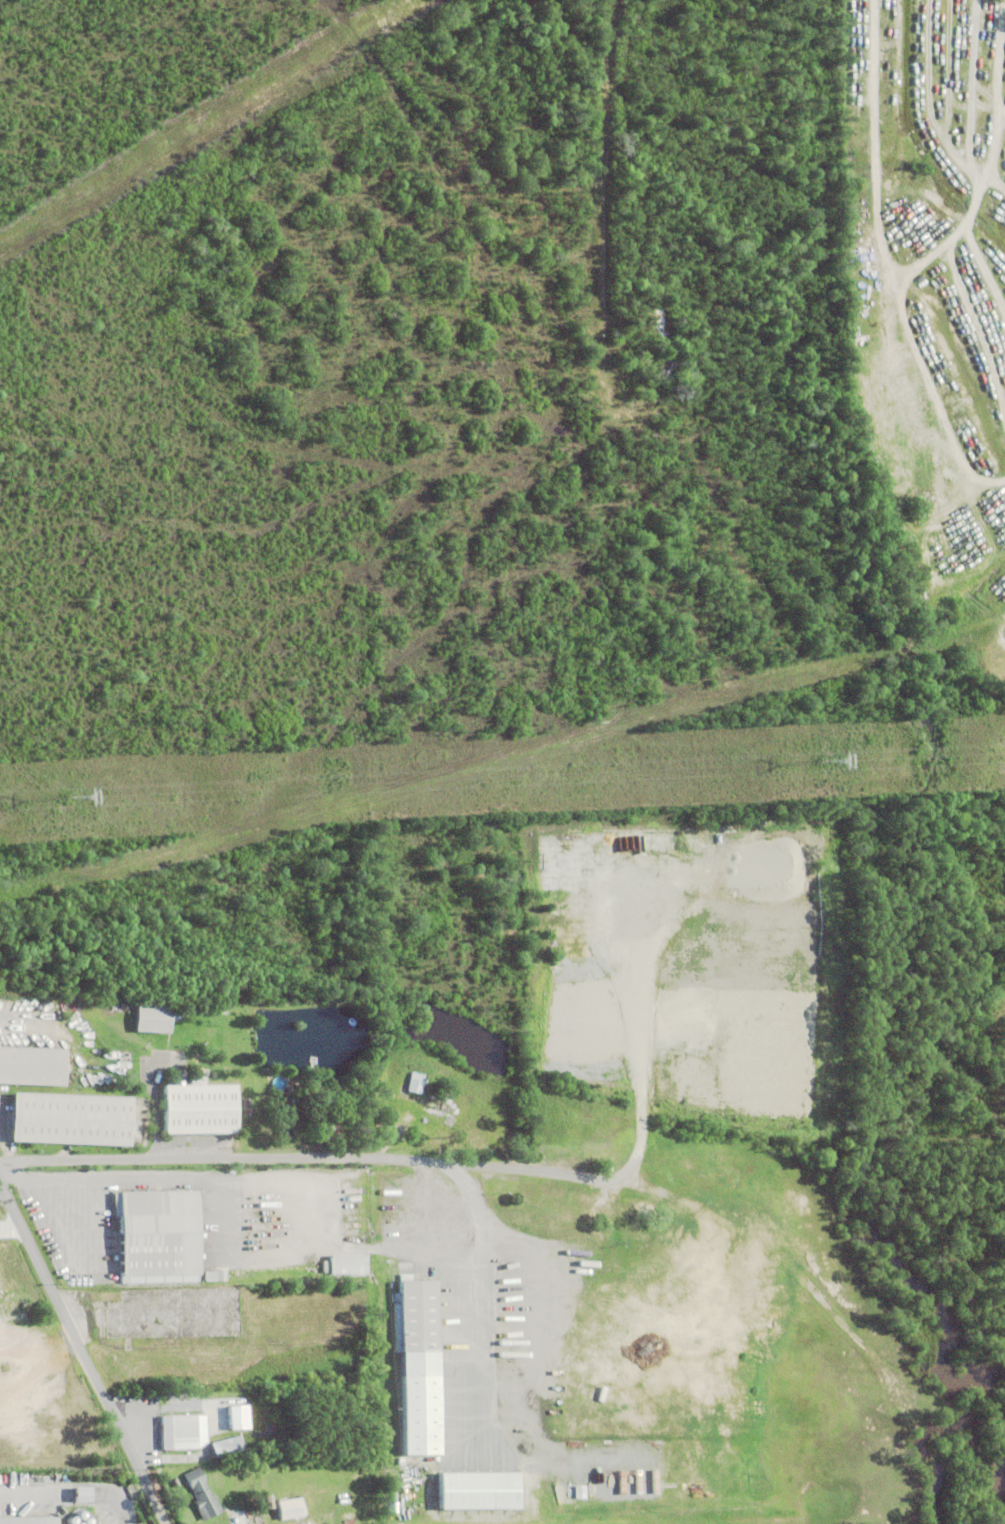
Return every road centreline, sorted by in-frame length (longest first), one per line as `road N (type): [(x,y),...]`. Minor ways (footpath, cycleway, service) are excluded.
road 1 (residential): [(605,0),(605,378),(632,403),(652,398),(661,379)]
road 2 (residential): [(0,1178),(168,1523)]

